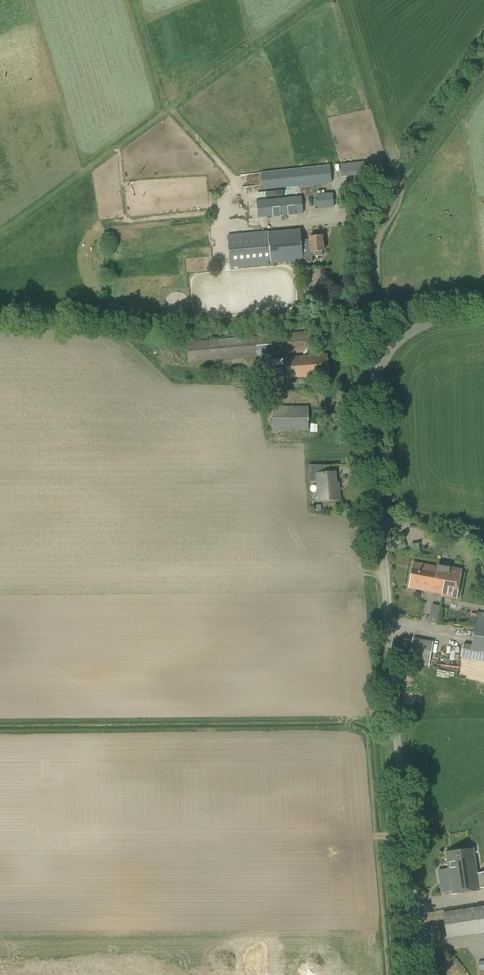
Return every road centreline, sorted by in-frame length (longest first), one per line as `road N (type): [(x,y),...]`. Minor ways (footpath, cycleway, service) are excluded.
road 1 (unclassified): [(416,974),(371,384),(385,354),(432,320),(483,316)]

